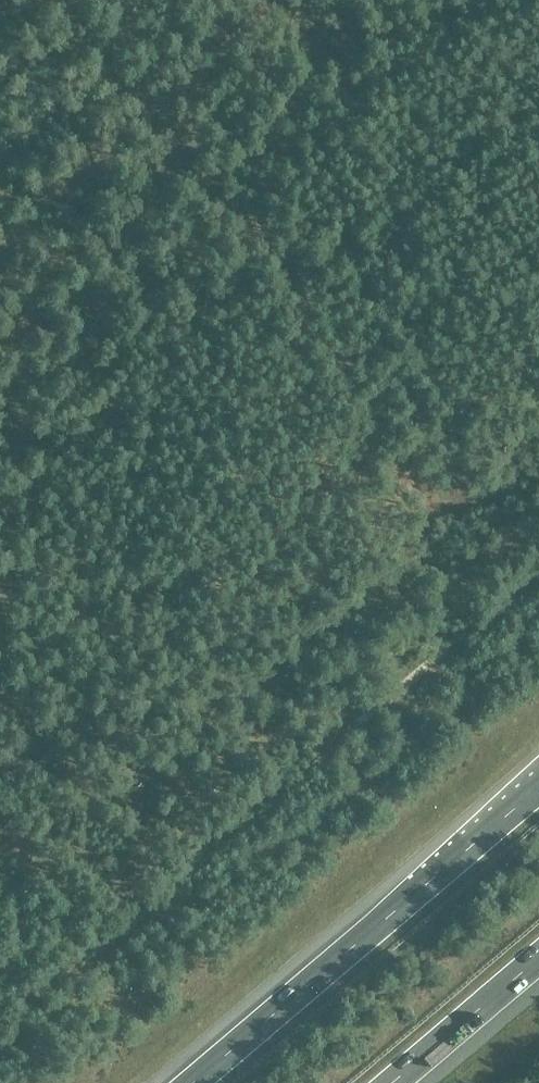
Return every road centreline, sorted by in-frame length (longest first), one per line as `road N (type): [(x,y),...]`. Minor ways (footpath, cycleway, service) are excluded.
road 1 (motorway): [(538,792),(196,1082)]
road 2 (motorway): [(397,1082),(538,962)]

